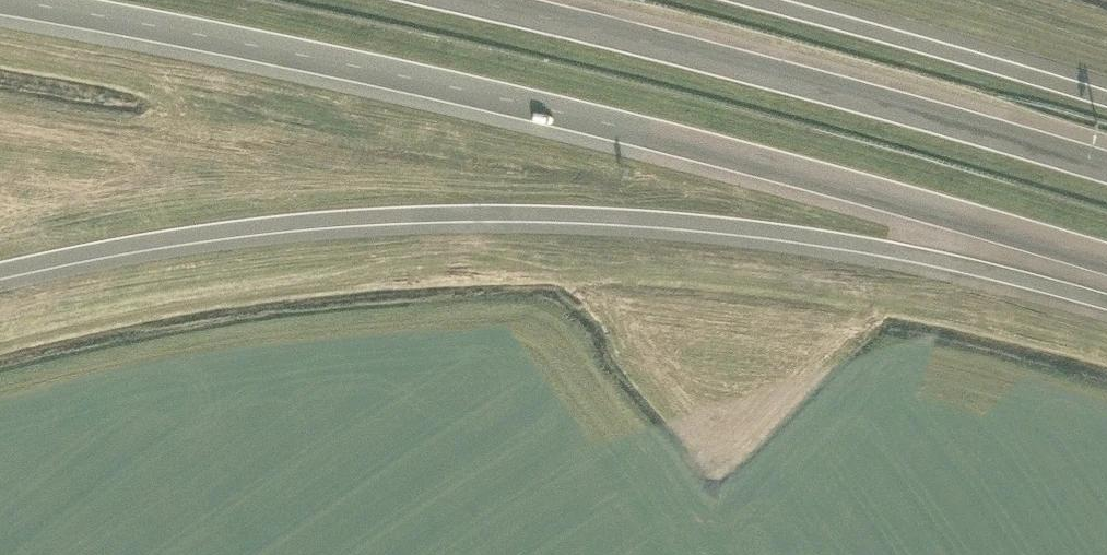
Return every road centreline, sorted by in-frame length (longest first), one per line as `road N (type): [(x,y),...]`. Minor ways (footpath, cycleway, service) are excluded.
road 1 (motorway): [(15,0),(371,65),(661,134),(1106,257)]
road 2 (motorway): [(0,268),(257,223),(553,211),(823,235),(1106,300)]
road 3 (motorway): [(1106,163),(687,46),(473,0)]
road 4 (motorway): [(1106,95),(763,0)]

